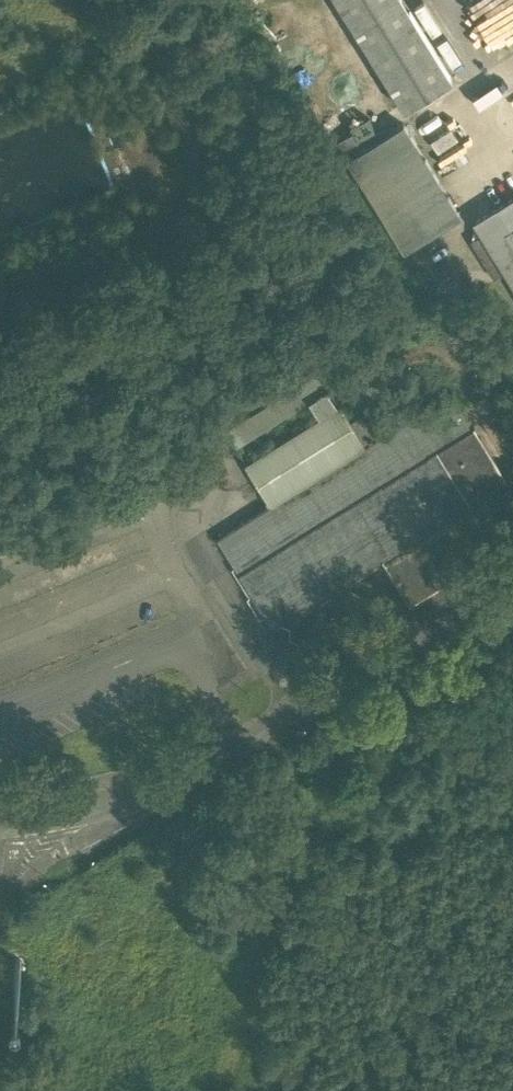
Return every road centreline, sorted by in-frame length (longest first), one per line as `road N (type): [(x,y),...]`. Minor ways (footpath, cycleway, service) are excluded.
road 1 (unclassified): [(512,578),(182,778),(75,816),(0,824)]
road 2 (track): [(193,487),(370,381),(435,361),(455,370),(512,459)]

